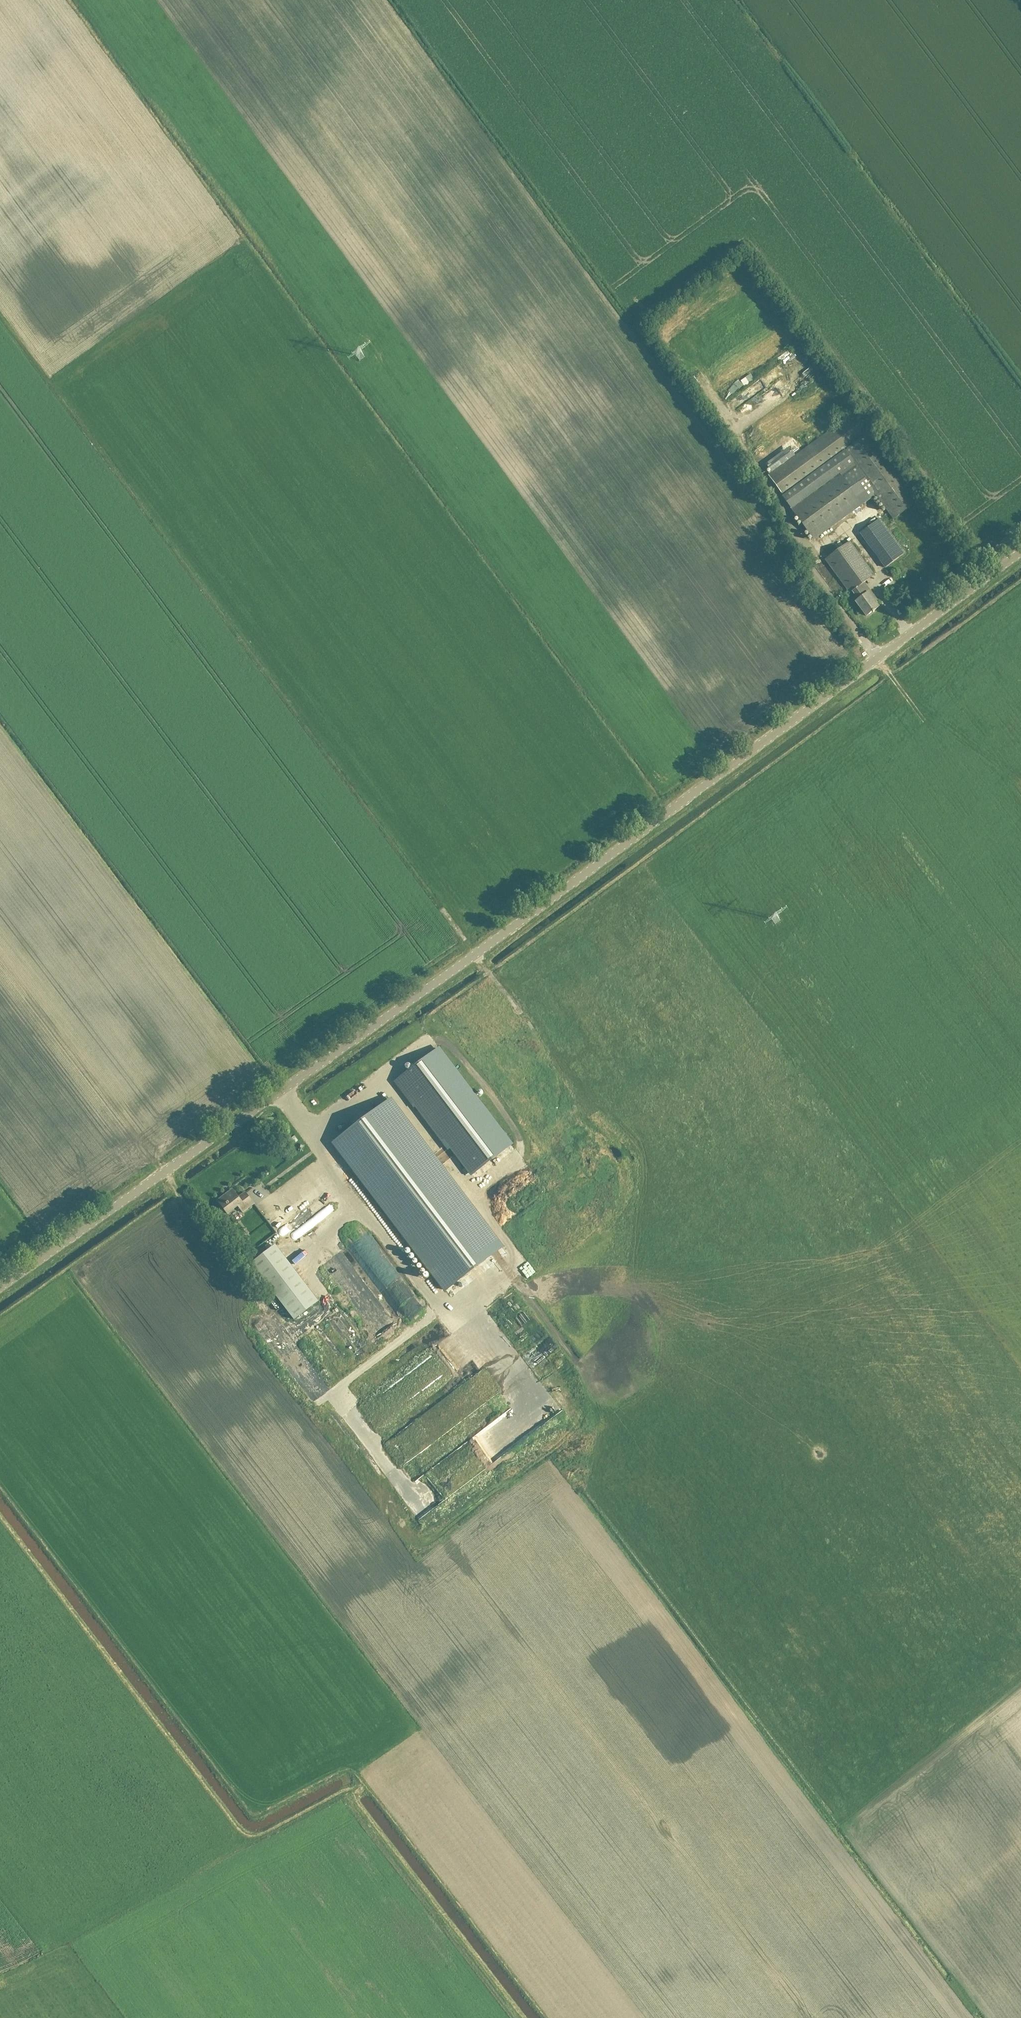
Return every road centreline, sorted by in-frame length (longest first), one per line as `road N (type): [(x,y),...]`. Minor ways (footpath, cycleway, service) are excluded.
road 1 (unclassified): [(0,1288),(1020,554)]

